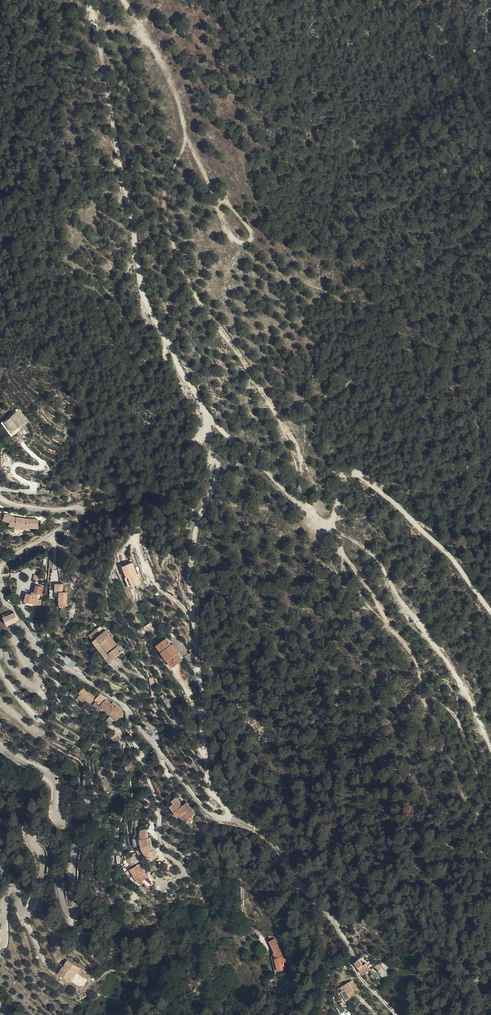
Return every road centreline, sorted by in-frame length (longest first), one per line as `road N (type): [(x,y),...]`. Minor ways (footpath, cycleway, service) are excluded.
road 1 (track): [(305,507),(302,461),(290,434),(175,252),(165,193),(187,138),(175,89),(121,0)]
road 2 (residential): [(0,946),(5,893),(14,890),(26,913),(36,902),(44,864),(32,835),(50,844),(64,901),(69,911),(77,907),(75,833),(59,818),(55,780),(0,746)]
road 3 (track): [(208,417),(139,278),(89,0)]
road 4 (track): [(202,708),(190,574),(217,472),(208,417)]
road 5 (track): [(305,507),(331,524),(344,477),(364,476),(422,530),(490,614)]
road 6 (track): [(331,524),(383,568),(401,607),(452,669),(490,746)]
road 7 (track): [(229,817),(251,827),(334,920),(352,966),(394,1014)]
road 8 (track): [(324,525),(418,662),(422,698),(438,701),(459,723)]
road 9 (track): [(208,417),(305,507)]
road 10 (residential): [(0,701),(40,728),(0,670)]
road 11 (residential): [(0,488),(34,488),(13,472),(42,467),(24,446)]
road 12 (residential): [(0,654),(38,686),(14,635),(21,626)]

